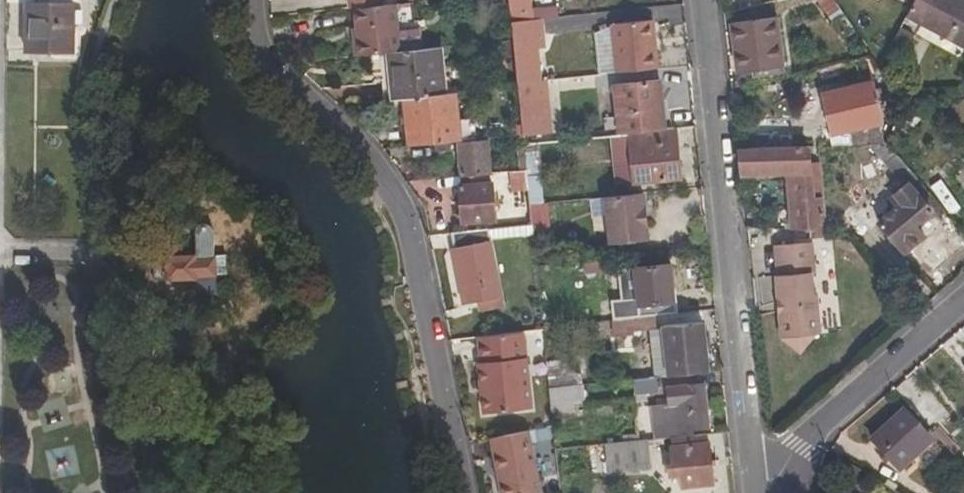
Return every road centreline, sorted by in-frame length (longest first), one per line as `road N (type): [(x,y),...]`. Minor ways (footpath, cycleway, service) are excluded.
road 1 (residential): [(244,0),(252,46),(370,167),(402,220),(462,492)]
road 2 (residential): [(702,0),(749,477)]
road 3 (residential): [(963,301),(799,447),(749,477)]

